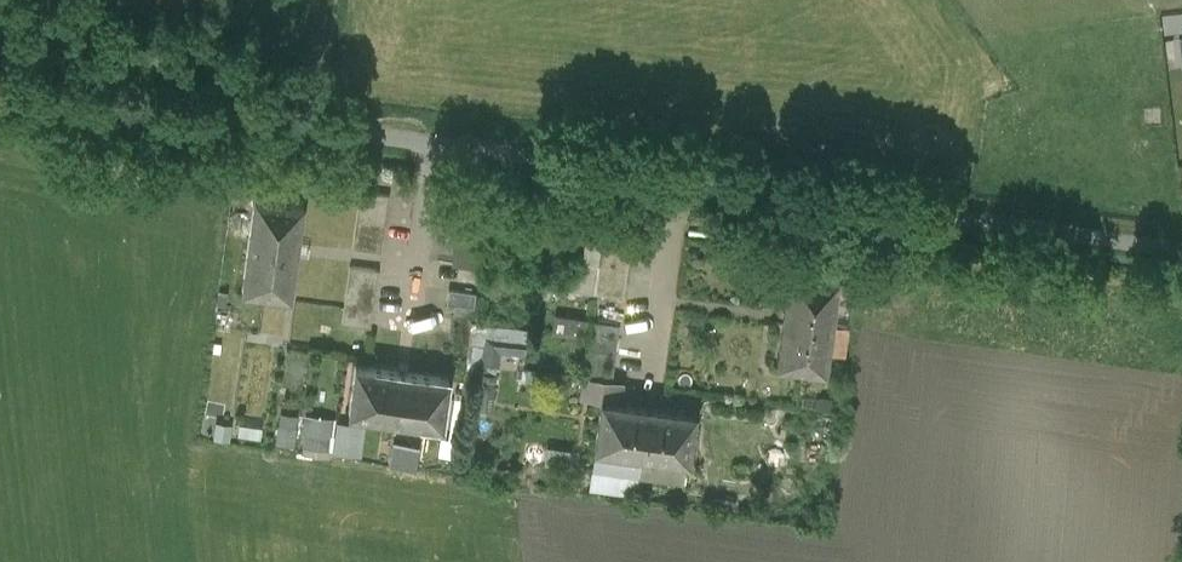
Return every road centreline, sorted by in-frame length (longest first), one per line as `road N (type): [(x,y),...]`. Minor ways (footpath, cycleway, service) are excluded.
road 1 (unclassified): [(1181,246),(0,82)]

